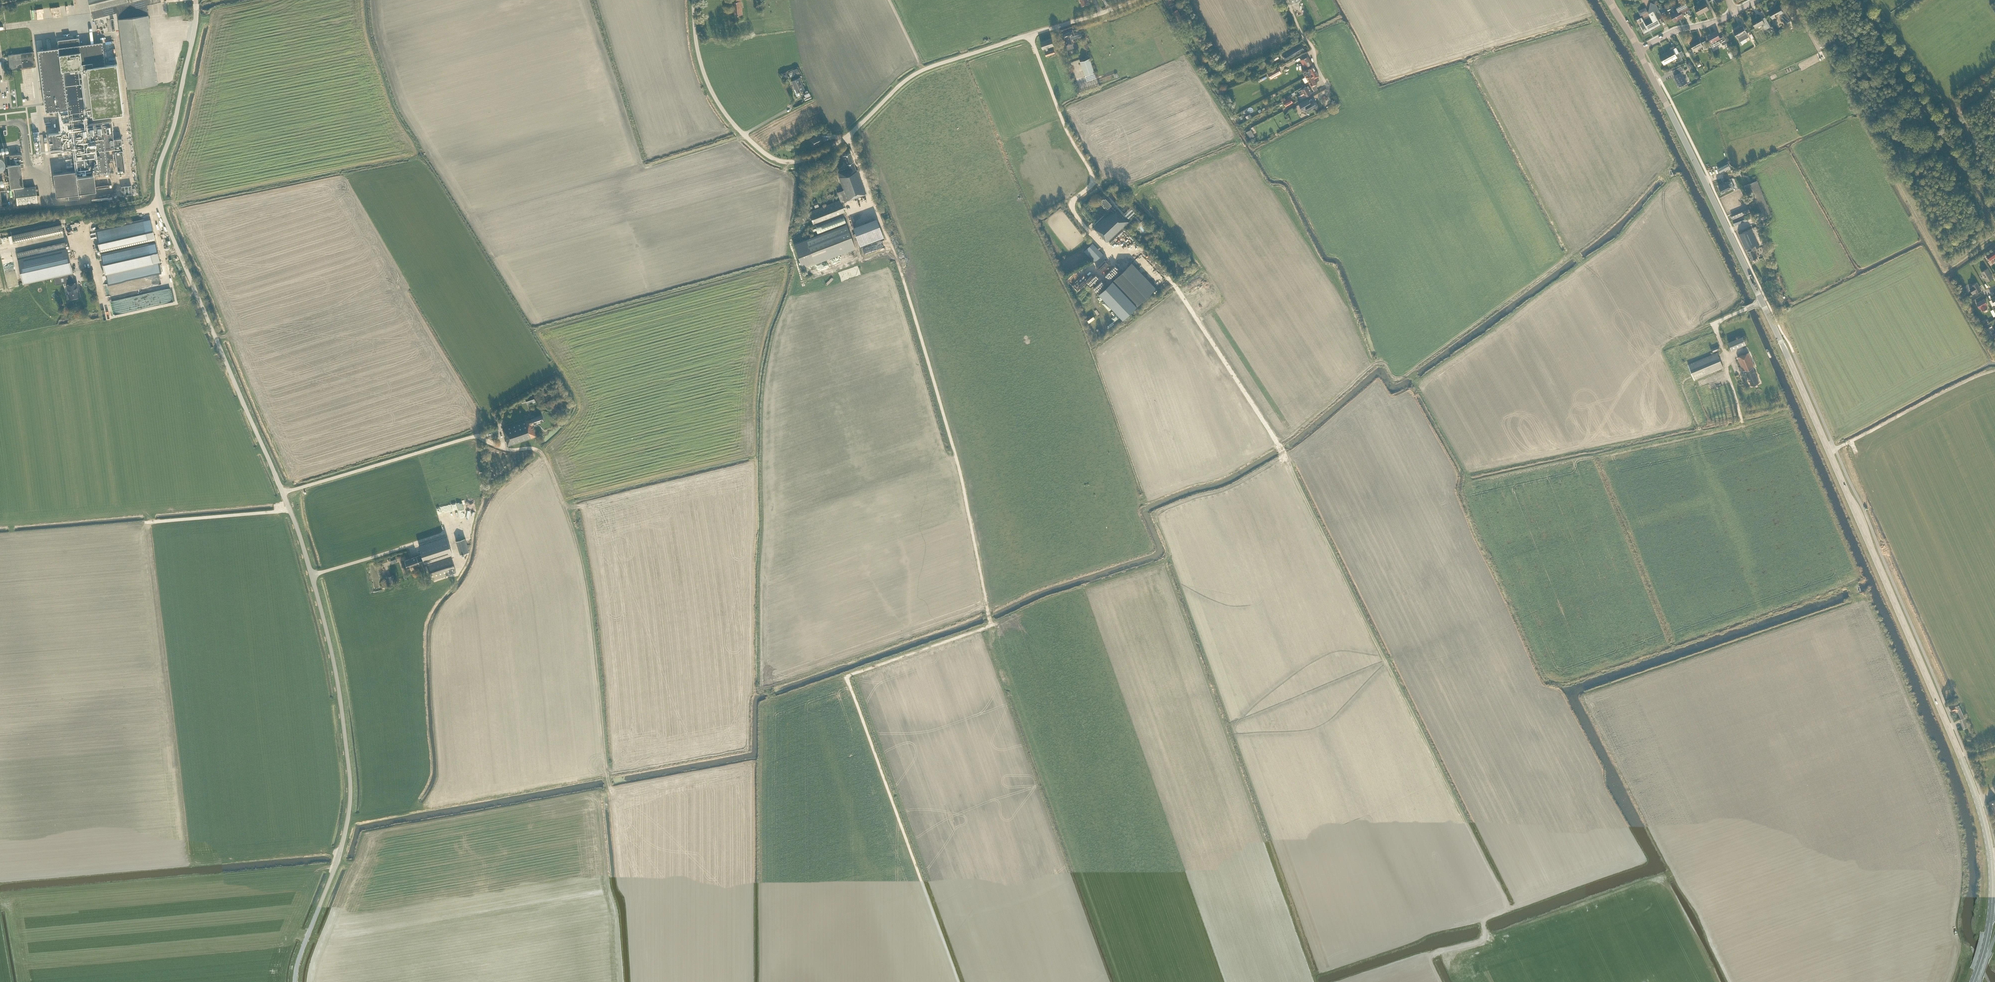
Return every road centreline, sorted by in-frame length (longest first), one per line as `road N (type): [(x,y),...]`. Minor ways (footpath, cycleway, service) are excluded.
road 1 (track): [(959,981),(846,676),(1161,563),(1171,553),(1157,512),(1285,457),(1505,900),(1503,910),(1483,920)]
road 2 (unclassified): [(283,493),(158,198),(196,0)]
road 3 (unclassified): [(295,981),(343,841),(350,783),(329,643),(283,493)]
road 4 (primary): [(1991,912),(1990,856),(1977,799),(1829,452)]
road 5 (primary): [(1829,452),(1639,51)]
road 6 (track): [(898,257),(960,468),(991,625)]
road 7 (unclassified): [(849,137),(923,69),(1134,0)]
road 8 (unclassified): [(693,0),(706,79),(756,147),(788,163),(849,137)]
road 9 (unclassified): [(283,493),(482,435),(509,450),(537,450)]
road 10 (track): [(1285,457),(1161,270)]
road 11 (track): [(537,450),(578,546),(594,644)]
road 12 (unclassified): [(849,137),(898,257)]

